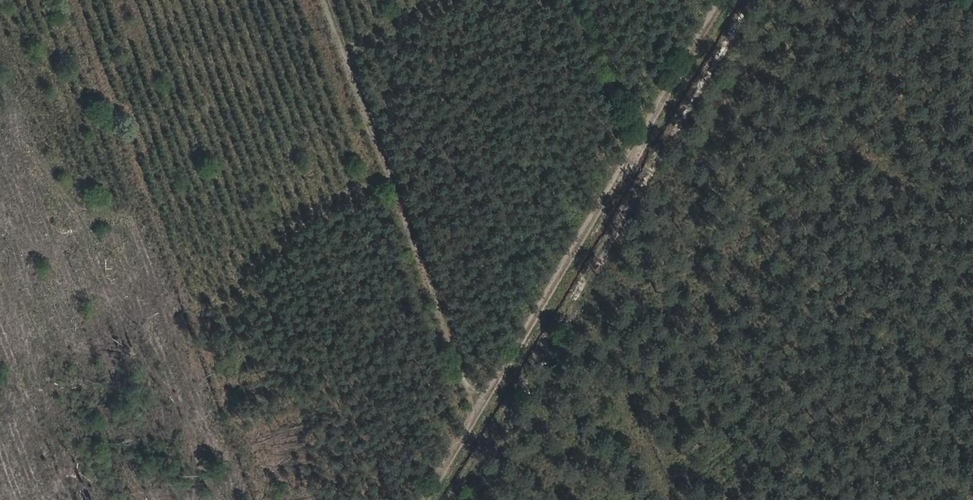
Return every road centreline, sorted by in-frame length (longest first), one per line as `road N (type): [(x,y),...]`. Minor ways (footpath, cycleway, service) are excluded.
road 1 (track): [(728,0),(428,499)]

